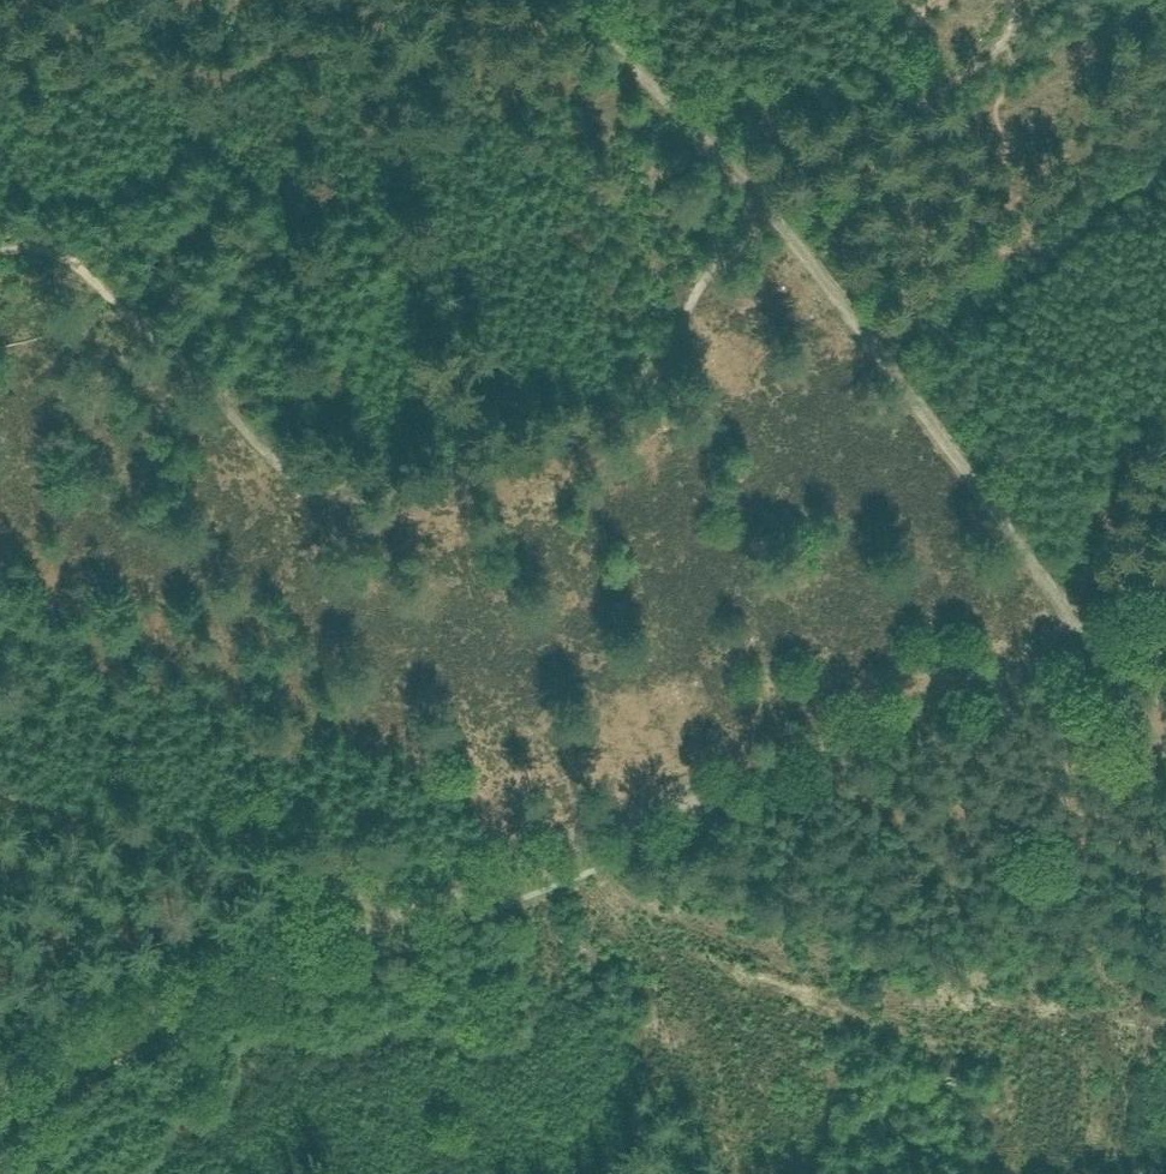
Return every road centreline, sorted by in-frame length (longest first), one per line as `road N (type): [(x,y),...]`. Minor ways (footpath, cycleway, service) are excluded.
road 1 (track): [(0,250),(60,257),(115,297),(313,489),(395,497),(493,474),(593,418),(629,392),(672,327),(776,220)]
road 2 (track): [(399,912),(1048,659)]
road 3 (track): [(776,220),(1092,642)]
road 4 (track): [(0,794),(69,823),(91,857),(107,858),(164,832),(206,835),(399,912)]
road 5 (track): [(399,912),(0,1088)]
road 6 (track): [(573,0),(776,220)]
road 7 (track): [(1092,642),(1165,775)]

